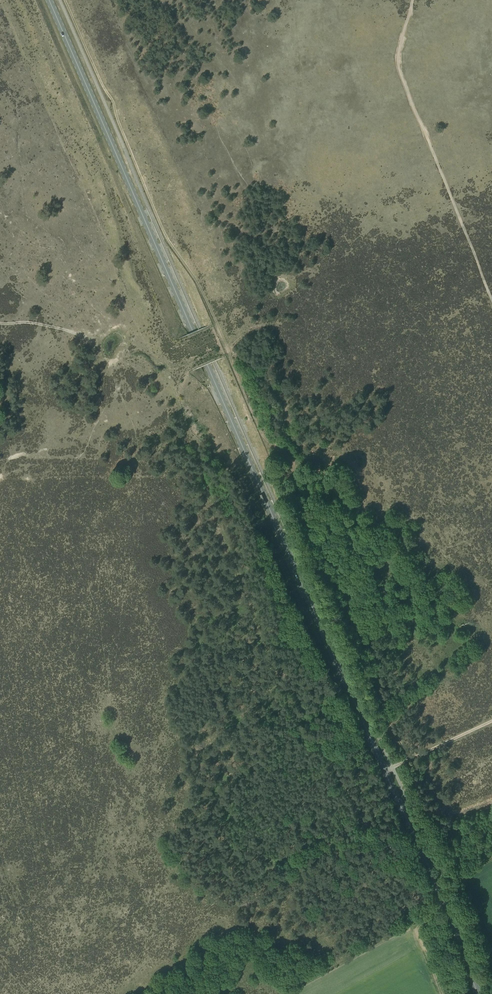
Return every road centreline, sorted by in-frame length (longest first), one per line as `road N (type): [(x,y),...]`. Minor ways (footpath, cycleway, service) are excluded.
road 1 (primary): [(478,993),(49,0)]
road 2 (track): [(412,0),(399,65),(491,298)]

